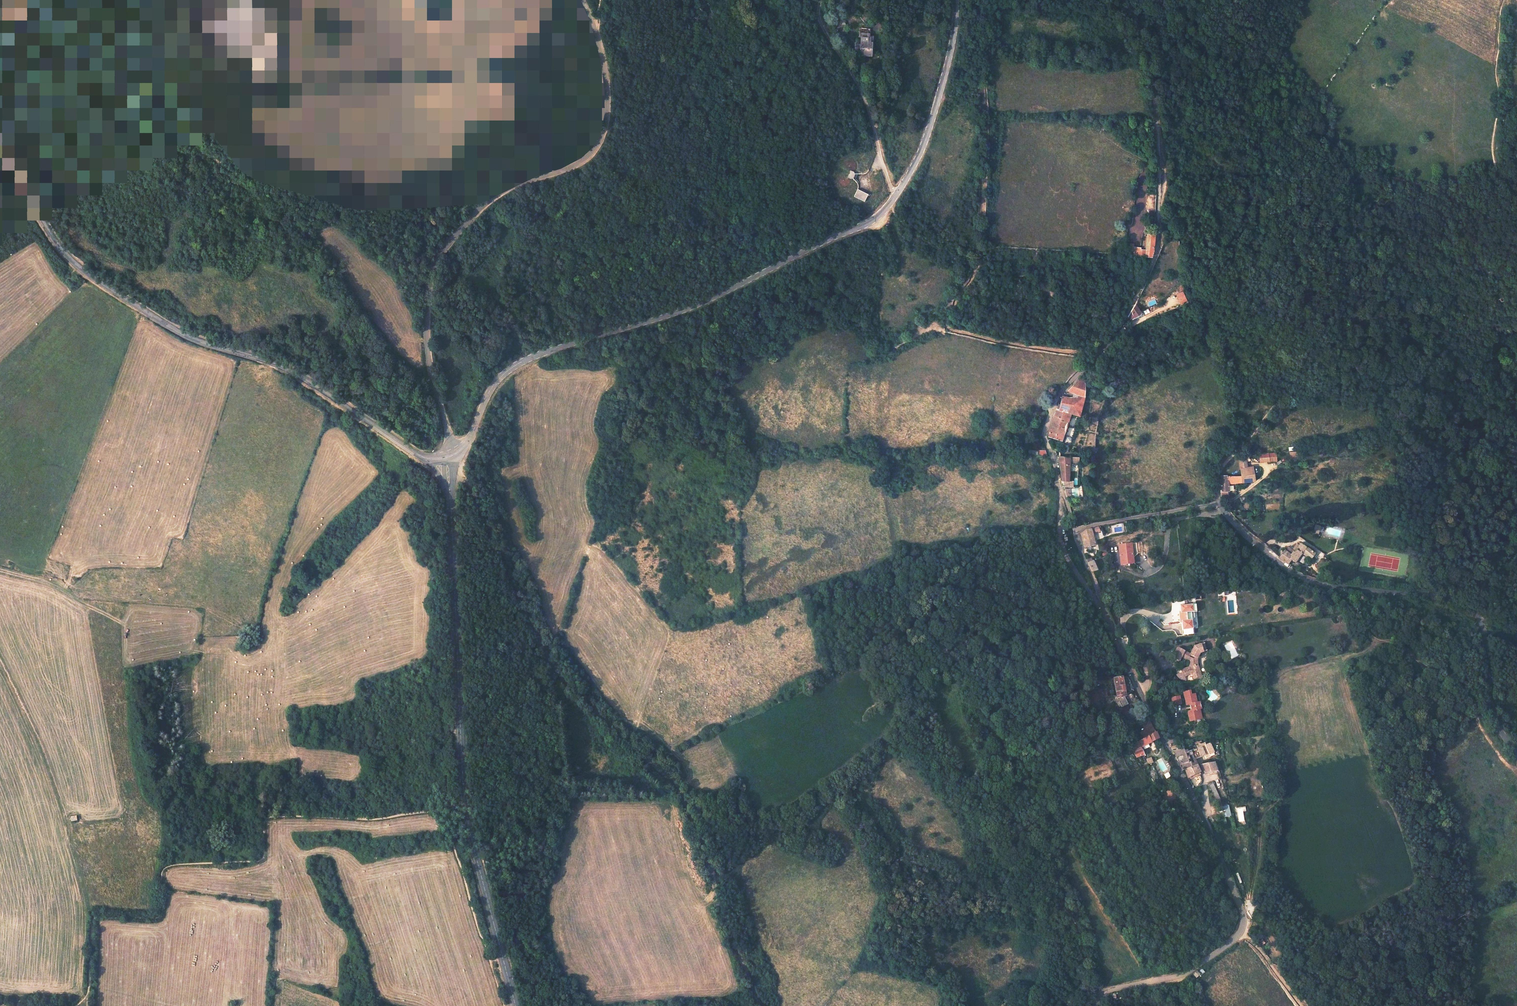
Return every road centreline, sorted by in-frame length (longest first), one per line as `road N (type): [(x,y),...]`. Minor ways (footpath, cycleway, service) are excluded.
road 1 (unclassified): [(445,459),(464,447),(488,393),(514,366),(703,302),(877,217),(924,146),(949,59),(955,0)]
road 2 (tertiary): [(0,151),(63,250),(110,289),(178,332),(300,376),(414,452),(445,459)]
road 3 (tertiary): [(445,459),(467,816),(516,1005)]
road 4 (unclassified): [(445,459),(447,428),(428,362),(433,280),(485,205),(574,165),(599,141),(608,88),(584,0)]
road 5 (unclassified): [(1128,0),(1149,62),(1157,120),(1157,250),(1116,333),(1055,401),(1045,436),(1060,484)]
road 6 (unclassified): [(1108,619),(1244,921),(1227,946),(1183,975),(1104,992),(1094,1005)]
road 7 (track): [(1454,193),(1350,173),(1341,349),(1322,374),(1278,400),(1228,459),(1217,478),(1217,503)]
road 8 (track): [(685,802),(667,775),(624,743),(548,663),(470,490),(445,459)]
road 9 (unclassified): [(1255,542),(1311,581),(1474,609),(1493,714),(1516,756)]
road 10 (track): [(1516,776),(1453,677),(1373,636),(1311,581)]
road 11 (track): [(759,1005),(685,802)]
road 12 (track): [(0,571),(63,590),(127,628),(197,654)]
road 13 (track): [(1098,355),(953,327),(951,308),(975,268)]
road 14 (residential): [(1074,529),(1217,503),(1255,542)]
road 15 (residential): [(1060,484),(1066,558),(1108,619)]
road 16 (track): [(1244,921),(1253,914),(1264,815),(1281,799)]

